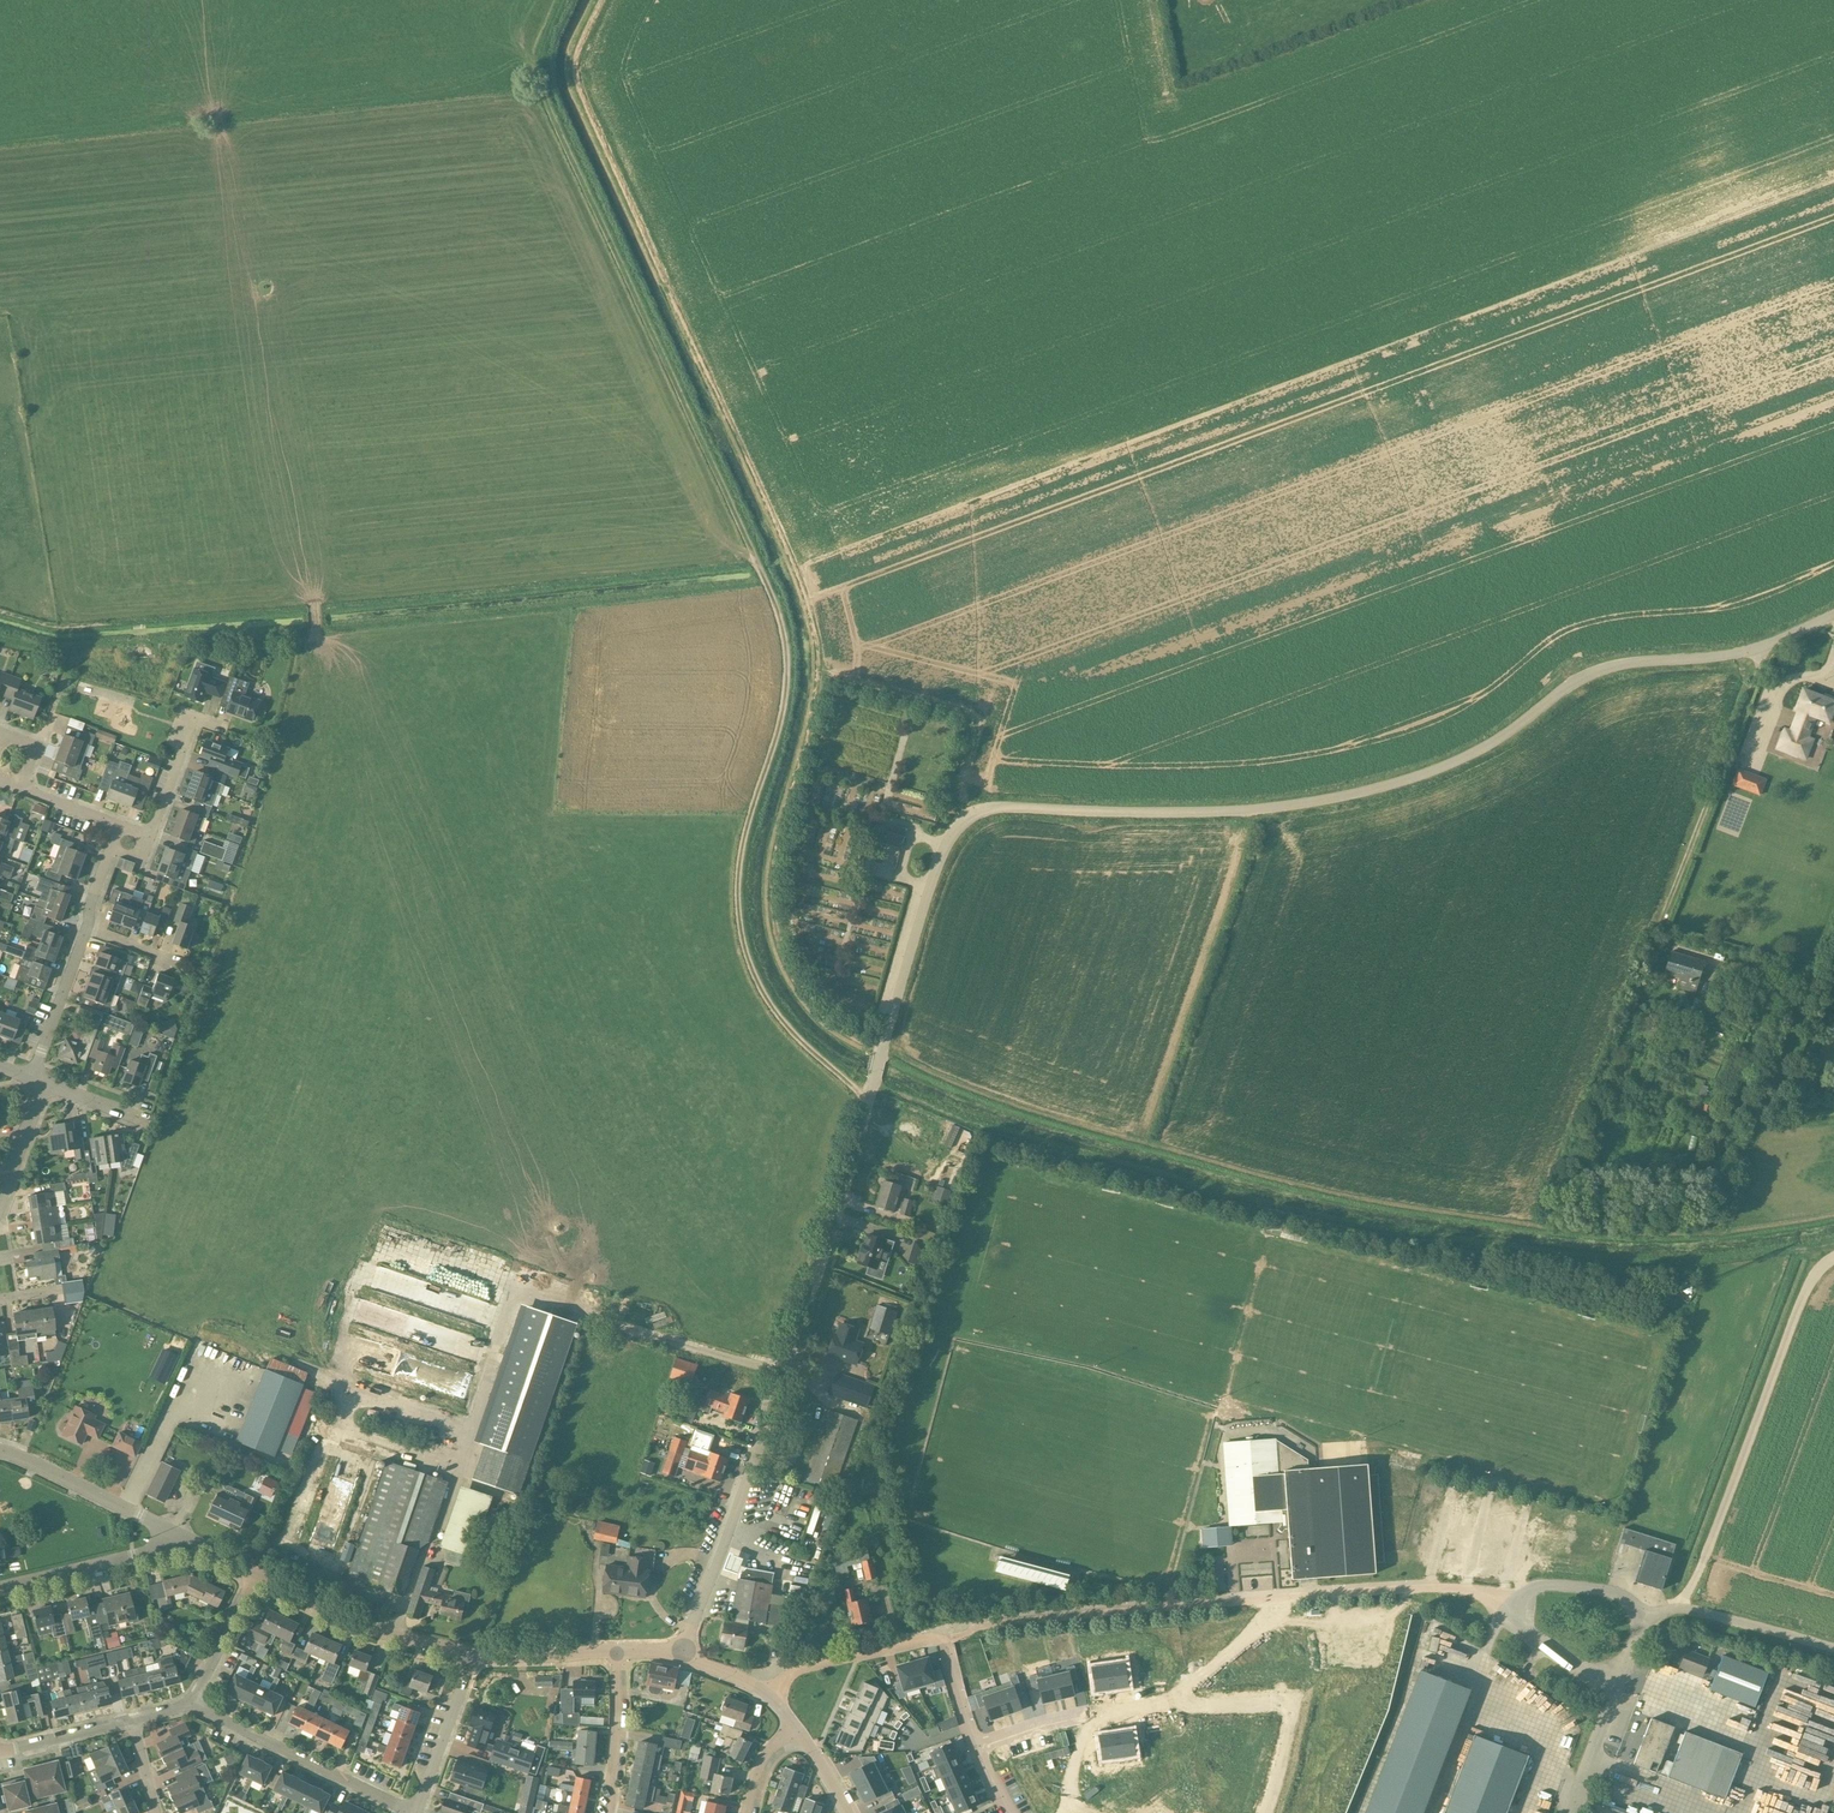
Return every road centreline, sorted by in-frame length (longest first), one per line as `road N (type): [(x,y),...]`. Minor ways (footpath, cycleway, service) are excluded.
road 1 (tertiary): [(681,1654),(845,1188),(941,856),(962,821),(1012,806),(1198,812),(1317,801),(1429,775),(1576,681),(1620,663),(1736,654),(1833,613)]
road 2 (track): [(221,128),(316,633)]
road 3 (track): [(1679,1609),(1811,1279),(1833,1258)]
road 4 (residential): [(769,1694),(796,1669),(949,1638),(975,1742)]
road 5 (unclassified): [(1219,1602),(1430,1588),(1502,1598)]
road 6 (residential): [(414,1812),(189,1703)]
road 7 (track): [(737,904),(767,1000),(868,1099)]
road 8 (residential): [(475,1656),(338,1614),(253,1576)]
road 9 (residential): [(0,1452),(189,1541)]
road 10 (unclassified): [(1833,1646),(1697,1610),(1640,1615)]
road 11 (residential): [(189,1541),(0,1590)]
road 12 (residential): [(120,825),(152,835),(195,716),(218,724)]
road 13 (tertiary): [(416,1812),(475,1656)]
road 14 (residential): [(87,922),(32,1074)]
road 15 (residential): [(609,1812),(618,1651)]
road 16 (unclassified): [(1640,1615),(1628,1598),(1590,1590),(1537,1584),(1502,1598)]
road 17 (unclassified): [(1621,1682),(1543,1645),(1502,1598)]
road 18 (tertiary): [(618,1651),(475,1656)]
road 19 (residential): [(189,1703),(253,1576)]
road 20 (unclassified): [(1570,1812),(1621,1682)]
road 21 (residential): [(0,1752),(134,1720)]
road 22 (residential): [(0,1200),(47,1080)]

